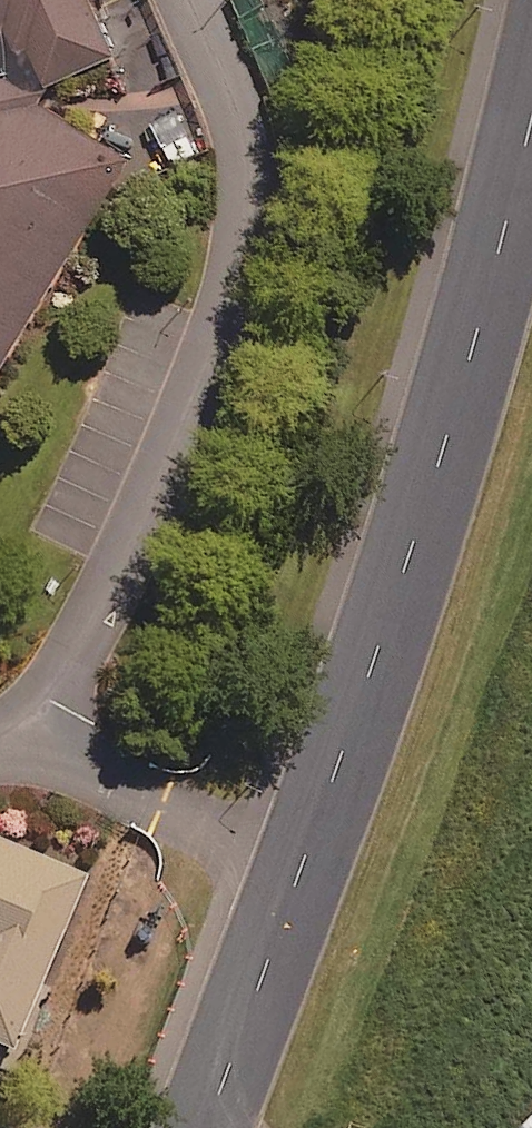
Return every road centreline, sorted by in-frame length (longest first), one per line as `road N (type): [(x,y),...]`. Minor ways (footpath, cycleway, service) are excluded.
road 1 (residential): [(191,0),(252,165),(236,291),(155,496),(50,700),(15,740)]
road 2 (tertiary): [(531,116),(483,312),(301,871)]
road 3 (residential): [(15,740),(68,756),(301,871)]
road 4 (tertiary): [(301,871),(205,1127)]

